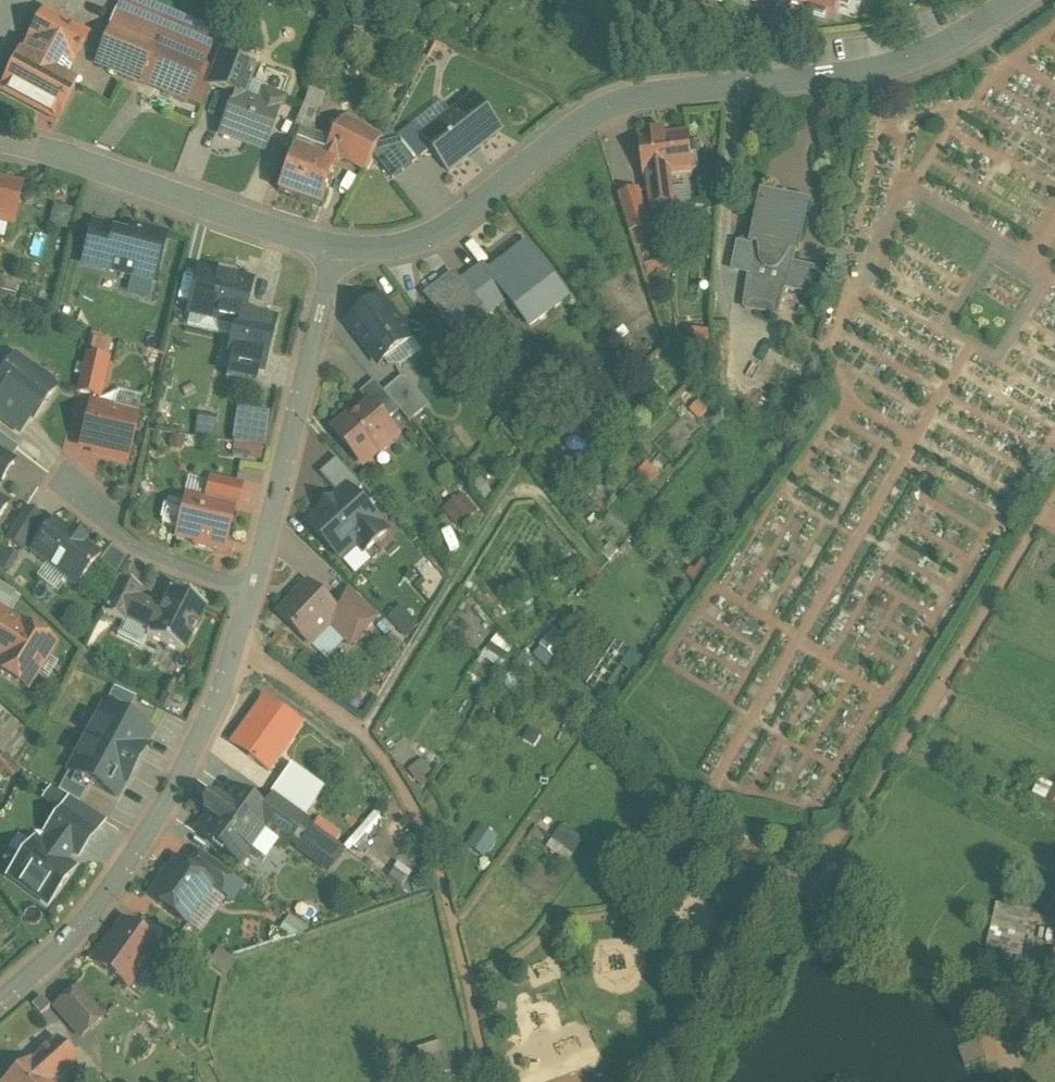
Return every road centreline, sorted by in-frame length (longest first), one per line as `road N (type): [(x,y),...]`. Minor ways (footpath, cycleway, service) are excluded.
road 1 (residential): [(993,0),(892,55),(654,85),(589,105),(479,203),(424,238),(333,245)]
road 2 (residential): [(0,988),(78,913),(153,808),(200,729),(248,594)]
road 3 (track): [(360,734),(508,484),(541,476),(593,533)]
road 4 (residential): [(248,594),(333,245)]
road 5 (residential): [(333,245),(0,141)]
road 6 (residential): [(248,594),(110,534),(69,486)]
road 7 (track): [(709,792),(614,707)]

